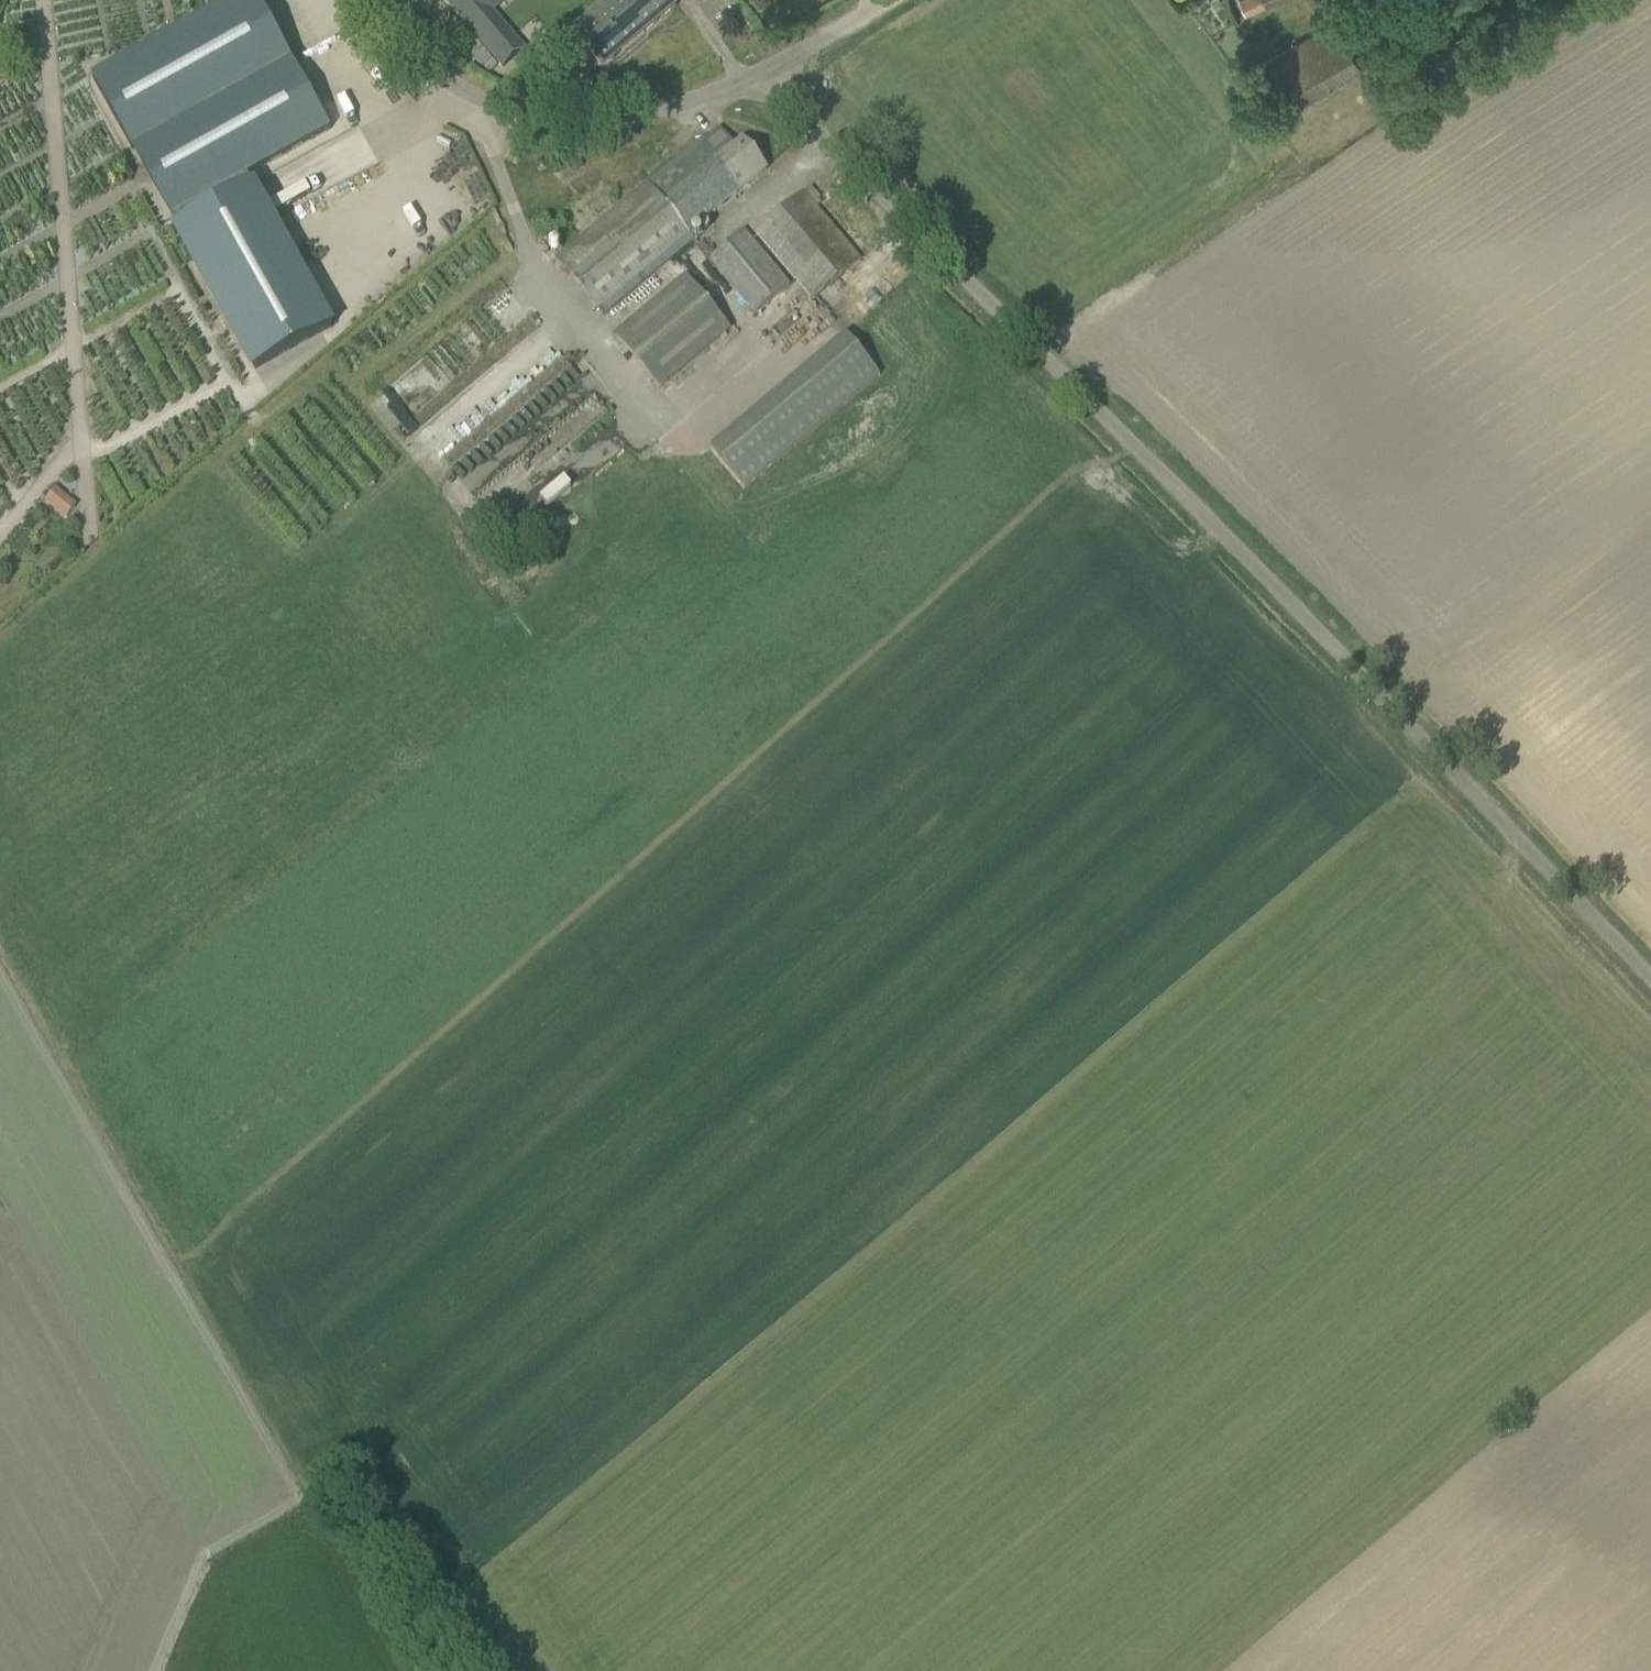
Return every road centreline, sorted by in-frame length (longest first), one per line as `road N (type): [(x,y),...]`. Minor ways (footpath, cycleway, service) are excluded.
road 1 (unclassified): [(1650,980),(759,69)]
road 2 (unclassified): [(370,0),(425,84),(465,103),(593,123),(759,69)]
road 3 (unclassified): [(759,69),(874,0)]

